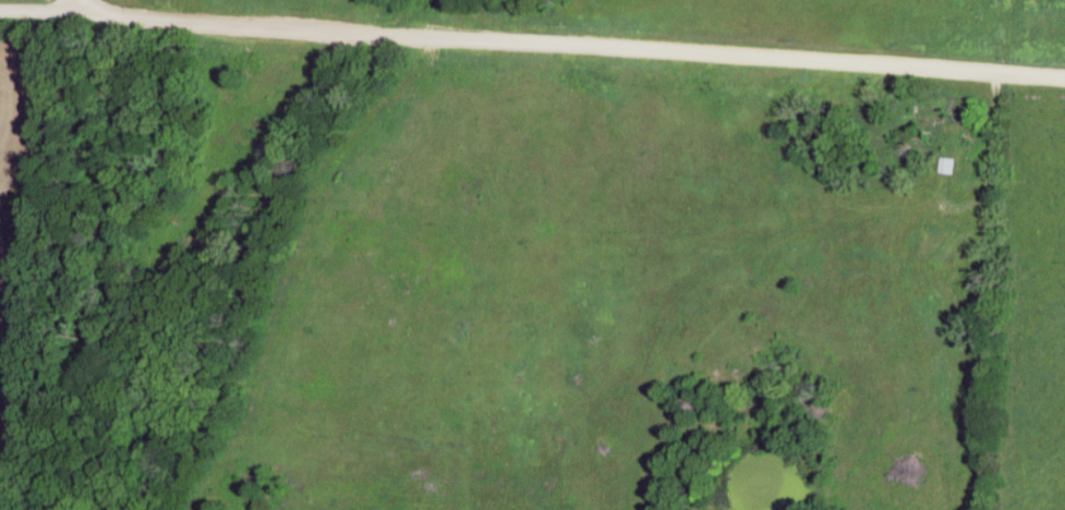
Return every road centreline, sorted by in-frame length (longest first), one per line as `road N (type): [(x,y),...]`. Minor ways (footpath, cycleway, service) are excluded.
road 1 (residential): [(1064,73),(364,34),(75,8)]

